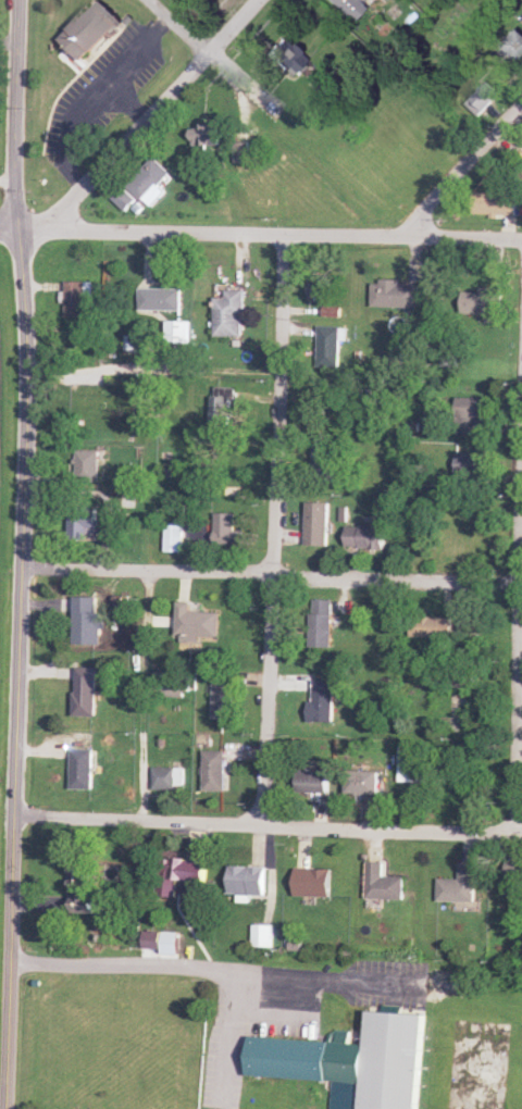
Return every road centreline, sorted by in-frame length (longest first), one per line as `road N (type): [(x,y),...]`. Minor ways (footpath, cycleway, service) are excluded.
road 1 (secondary): [(7,1108),(24,583),(22,0)]
road 2 (residential): [(263,828),(276,509),(274,241)]
road 3 (residential): [(15,820),(521,839)]
road 4 (residential): [(521,586),(257,573),(36,573),(24,583)]
road 5 (residential): [(521,247),(21,230)]
road 6 (residential): [(49,229),(267,0)]
road 7 (residential): [(517,839),(521,586)]
road 8 (residential): [(399,244),(521,104)]
road 9 (residential): [(254,110),(138,0)]

